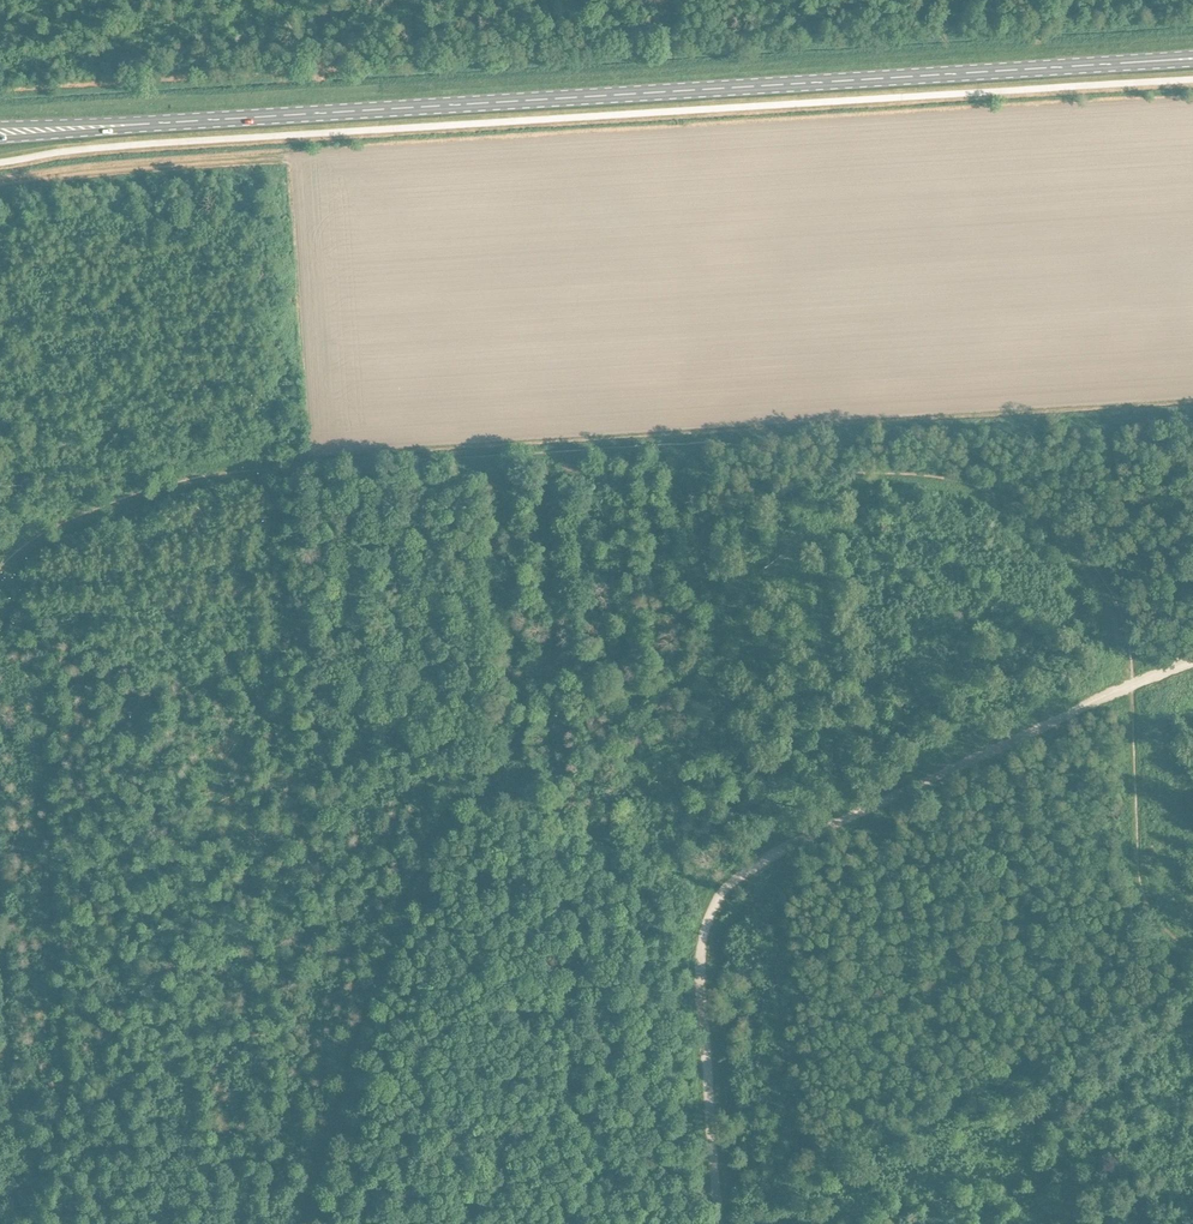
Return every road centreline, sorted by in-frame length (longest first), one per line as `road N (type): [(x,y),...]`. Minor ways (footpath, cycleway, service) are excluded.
road 1 (primary): [(0,137),(1192,63)]

